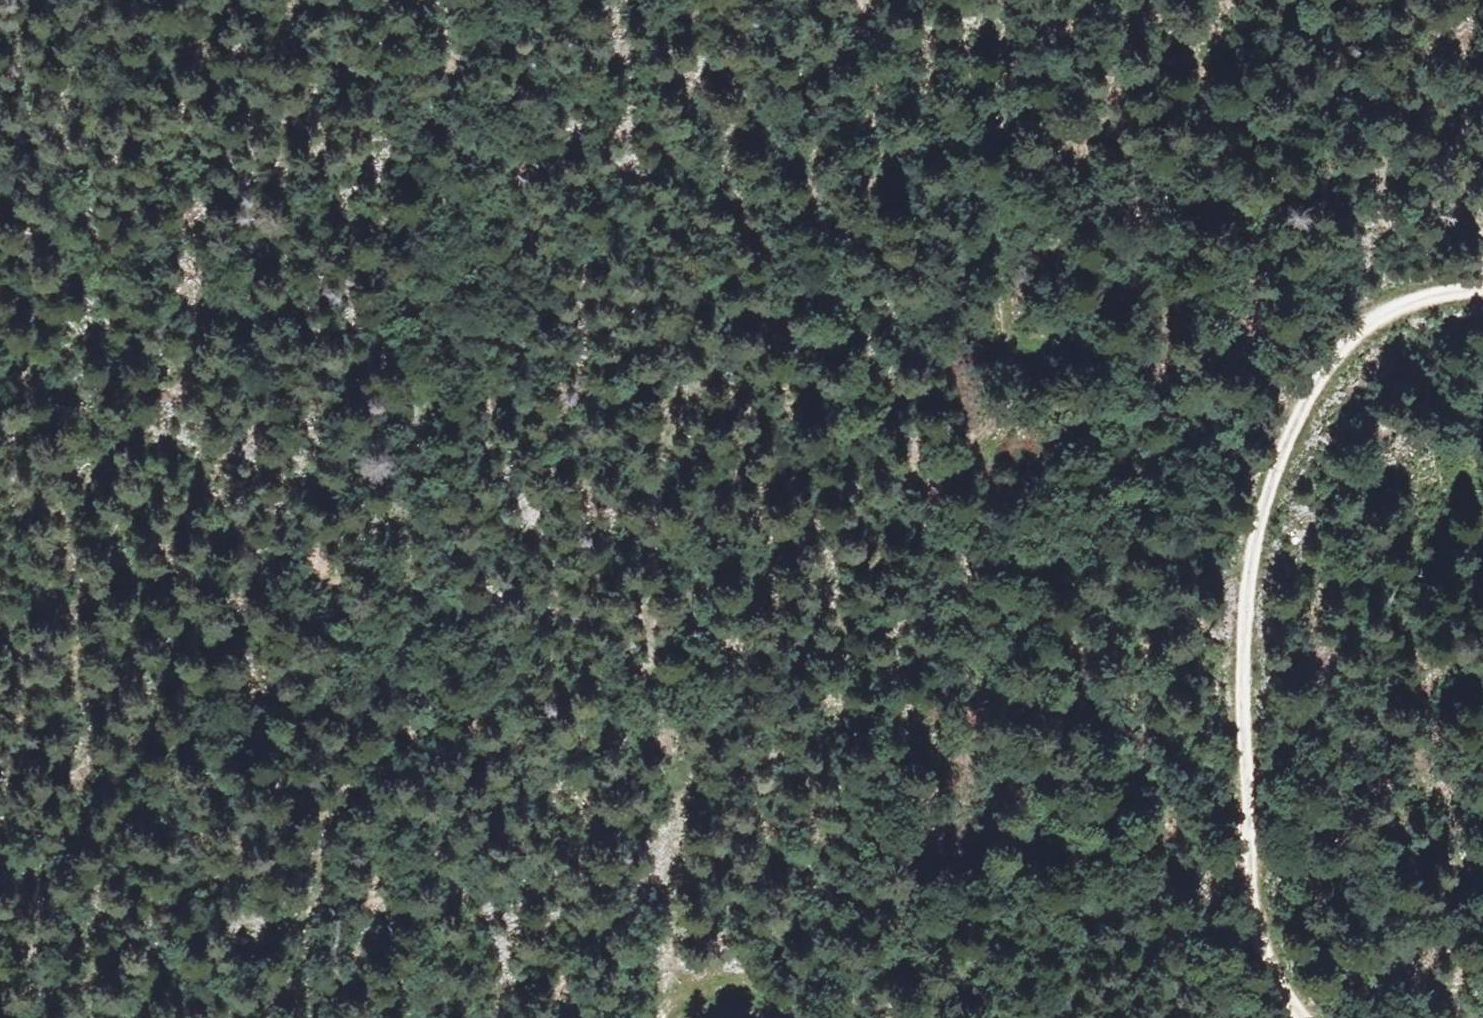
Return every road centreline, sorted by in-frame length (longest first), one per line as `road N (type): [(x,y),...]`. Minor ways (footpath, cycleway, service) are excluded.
road 1 (track): [(1306,1017),(1269,965),(1252,891),(1248,578),(1287,442),(1346,348),(1405,304),(1482,287)]

